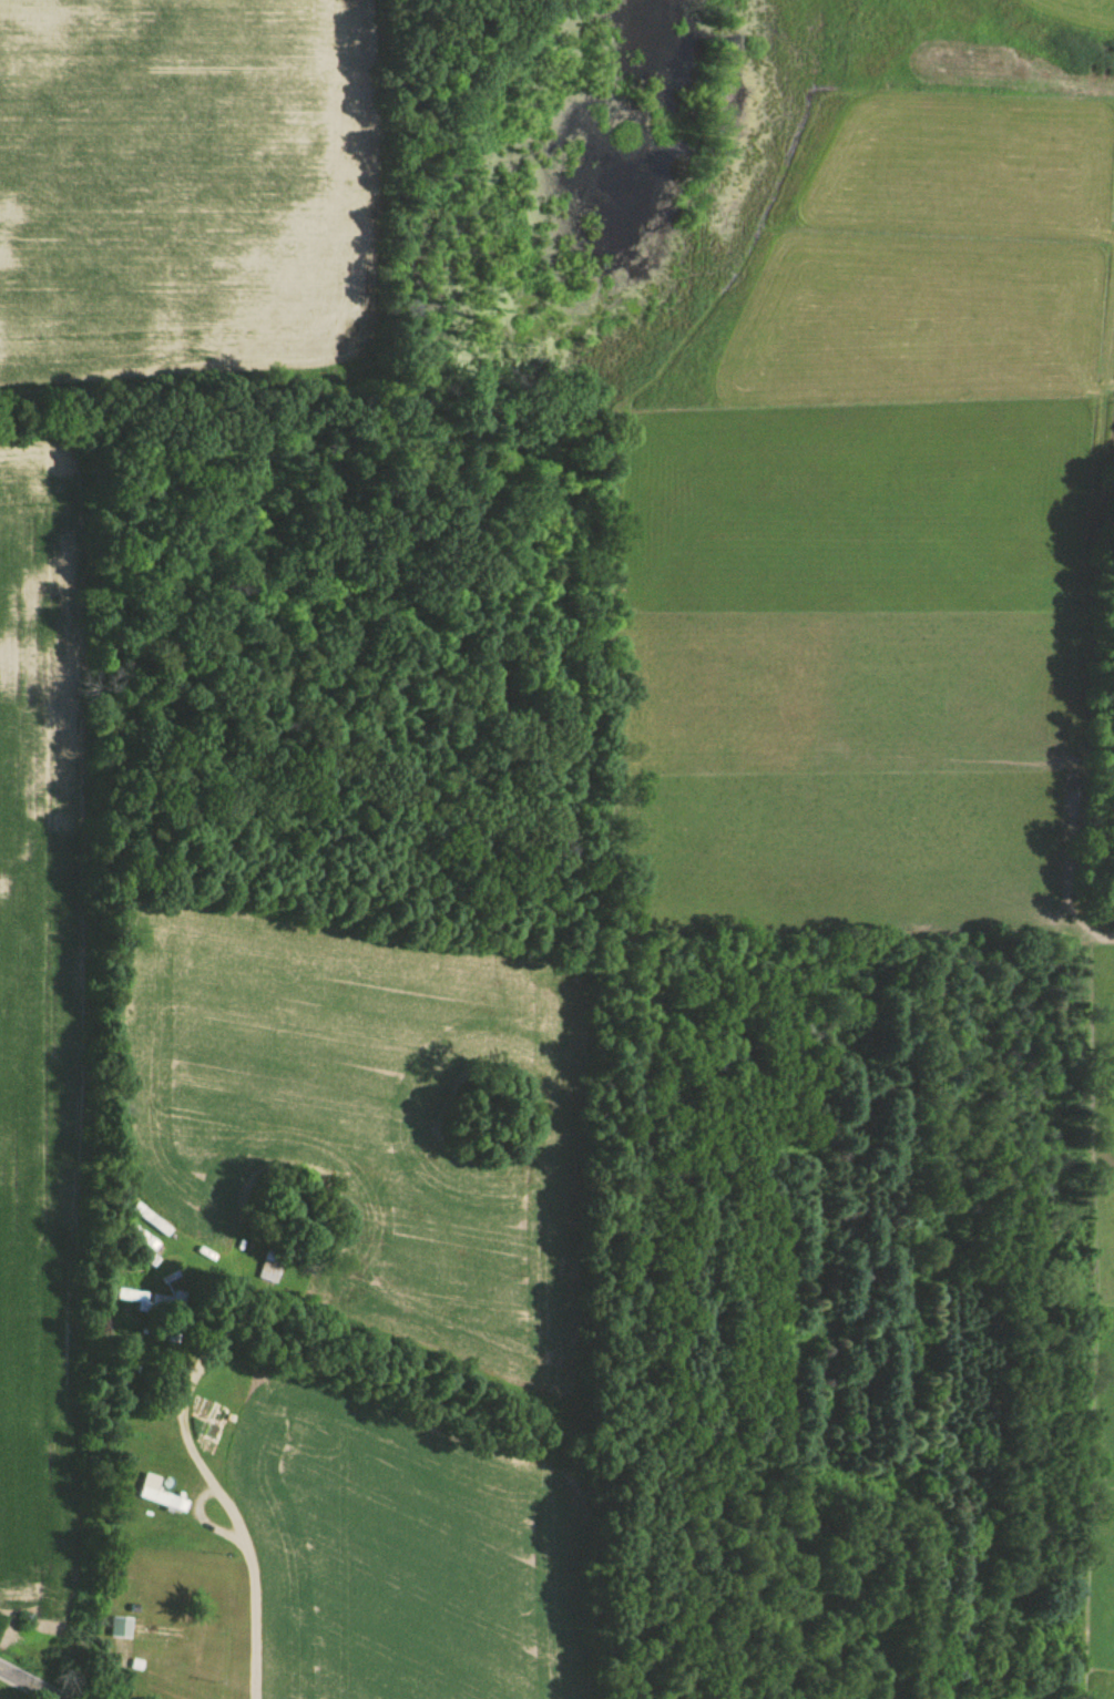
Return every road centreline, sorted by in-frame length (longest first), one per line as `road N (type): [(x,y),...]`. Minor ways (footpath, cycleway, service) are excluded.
road 1 (residential): [(222,1698),(233,1237),(94,1130),(99,948)]

